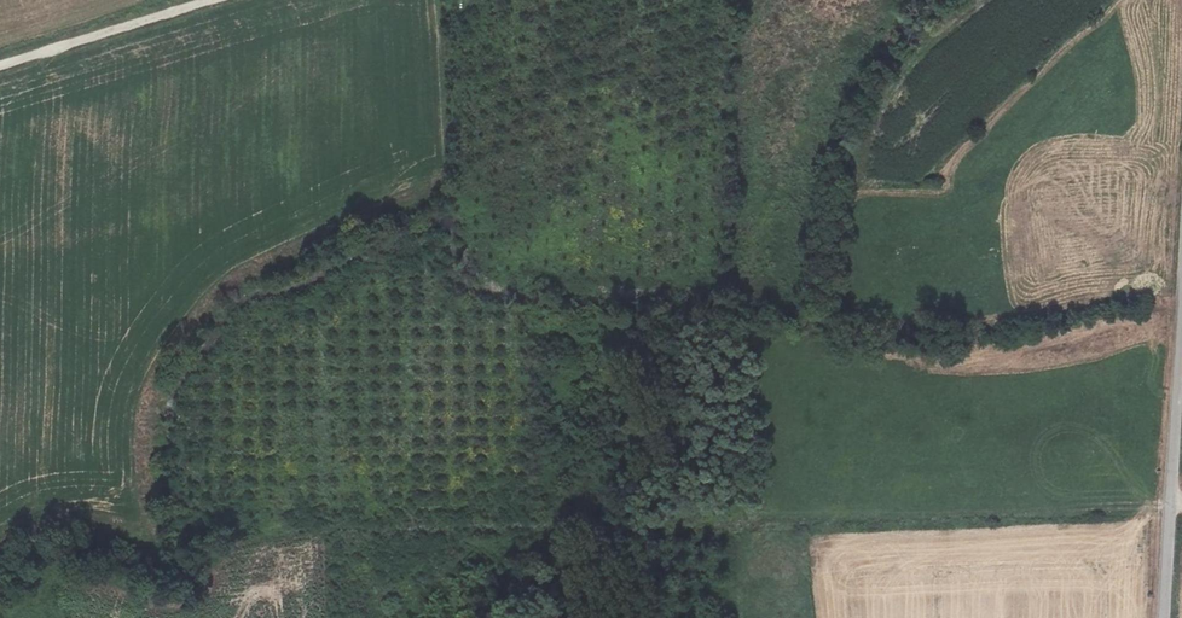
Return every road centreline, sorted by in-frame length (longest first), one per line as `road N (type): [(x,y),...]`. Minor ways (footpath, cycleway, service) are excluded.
road 1 (unclassified): [(1181,268),(1162,617)]
road 2 (track): [(217,0),(0,64)]

